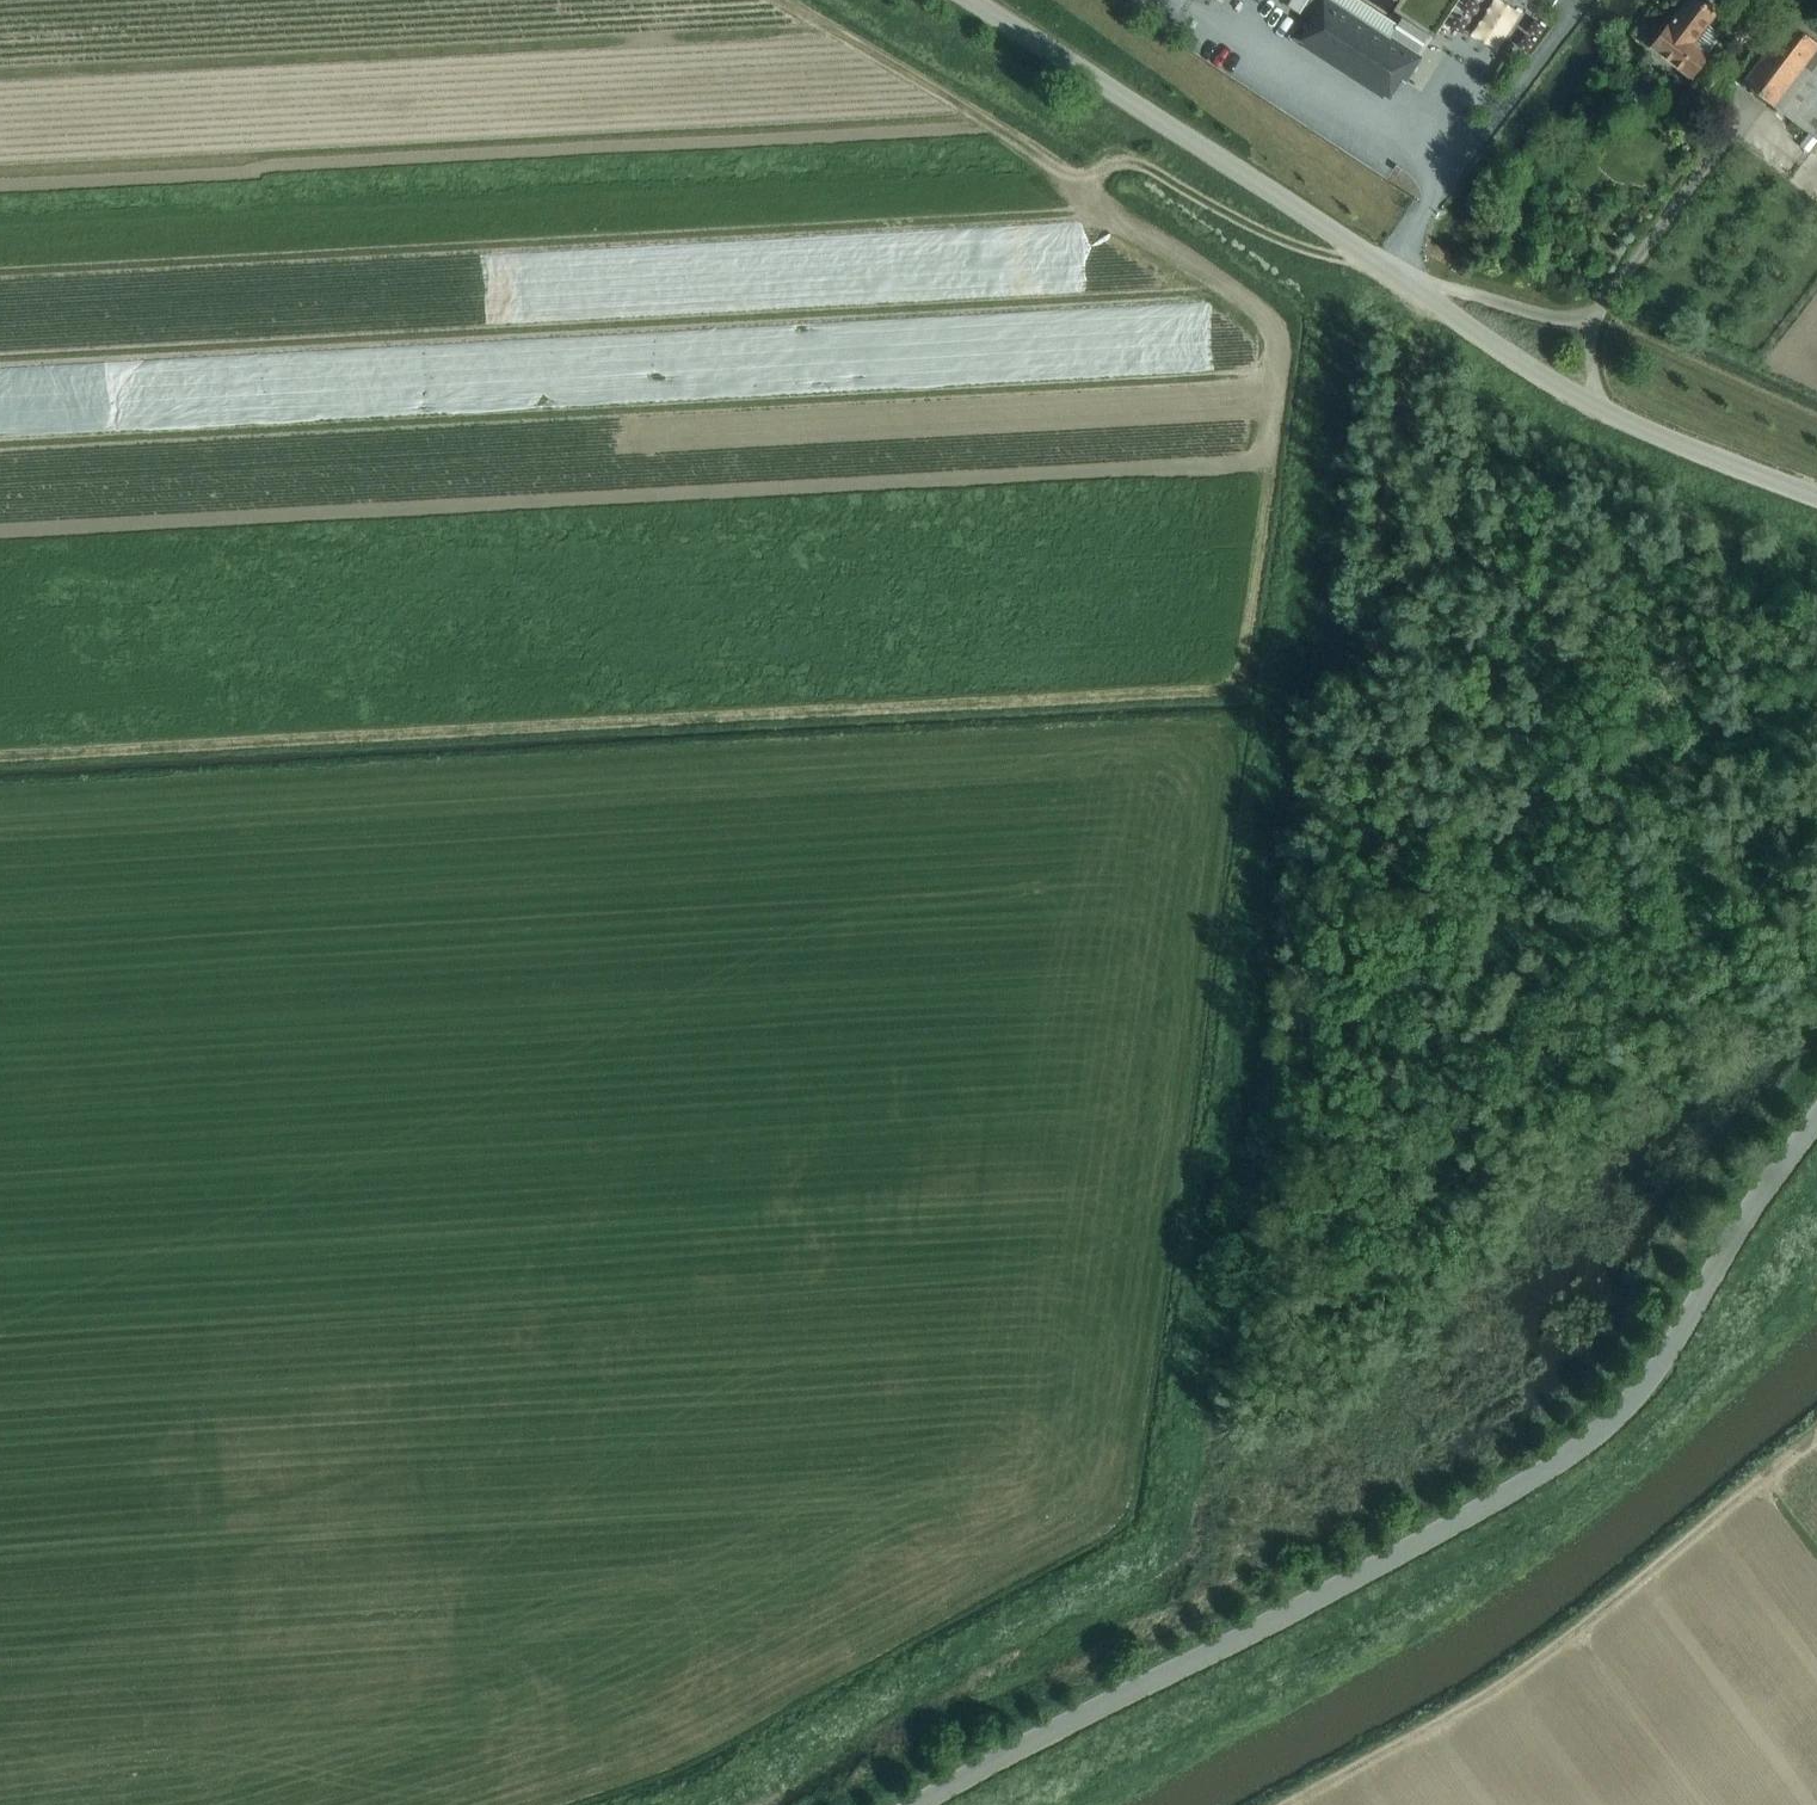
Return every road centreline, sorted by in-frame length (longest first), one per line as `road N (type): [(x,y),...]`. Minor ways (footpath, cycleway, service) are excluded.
road 1 (unclassified): [(956,1804),(1504,1501),(1620,1418),(1704,1328),(1816,1139)]
road 2 (unclassified): [(1816,490),(1531,366),(971,0)]

